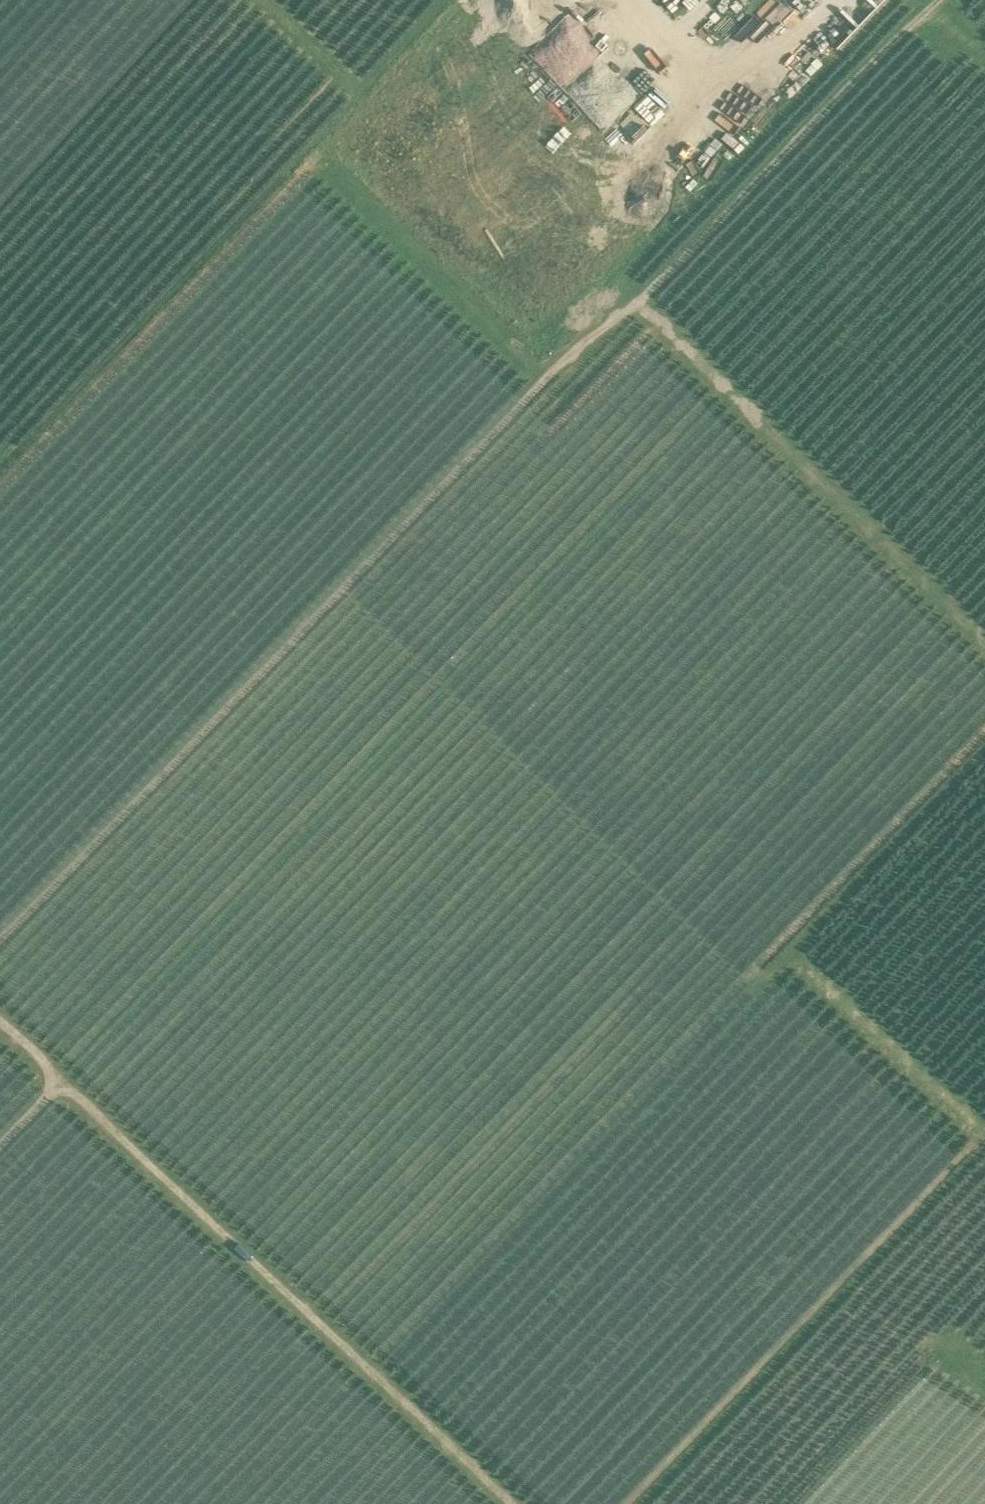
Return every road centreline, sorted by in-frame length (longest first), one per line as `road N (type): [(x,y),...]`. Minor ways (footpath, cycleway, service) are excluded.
road 1 (track): [(935,0),(631,304),(581,344),(0,941)]
road 2 (track): [(53,1081),(512,1503)]
road 3 (track): [(0,1019),(48,1064),(53,1081),(0,1147)]

